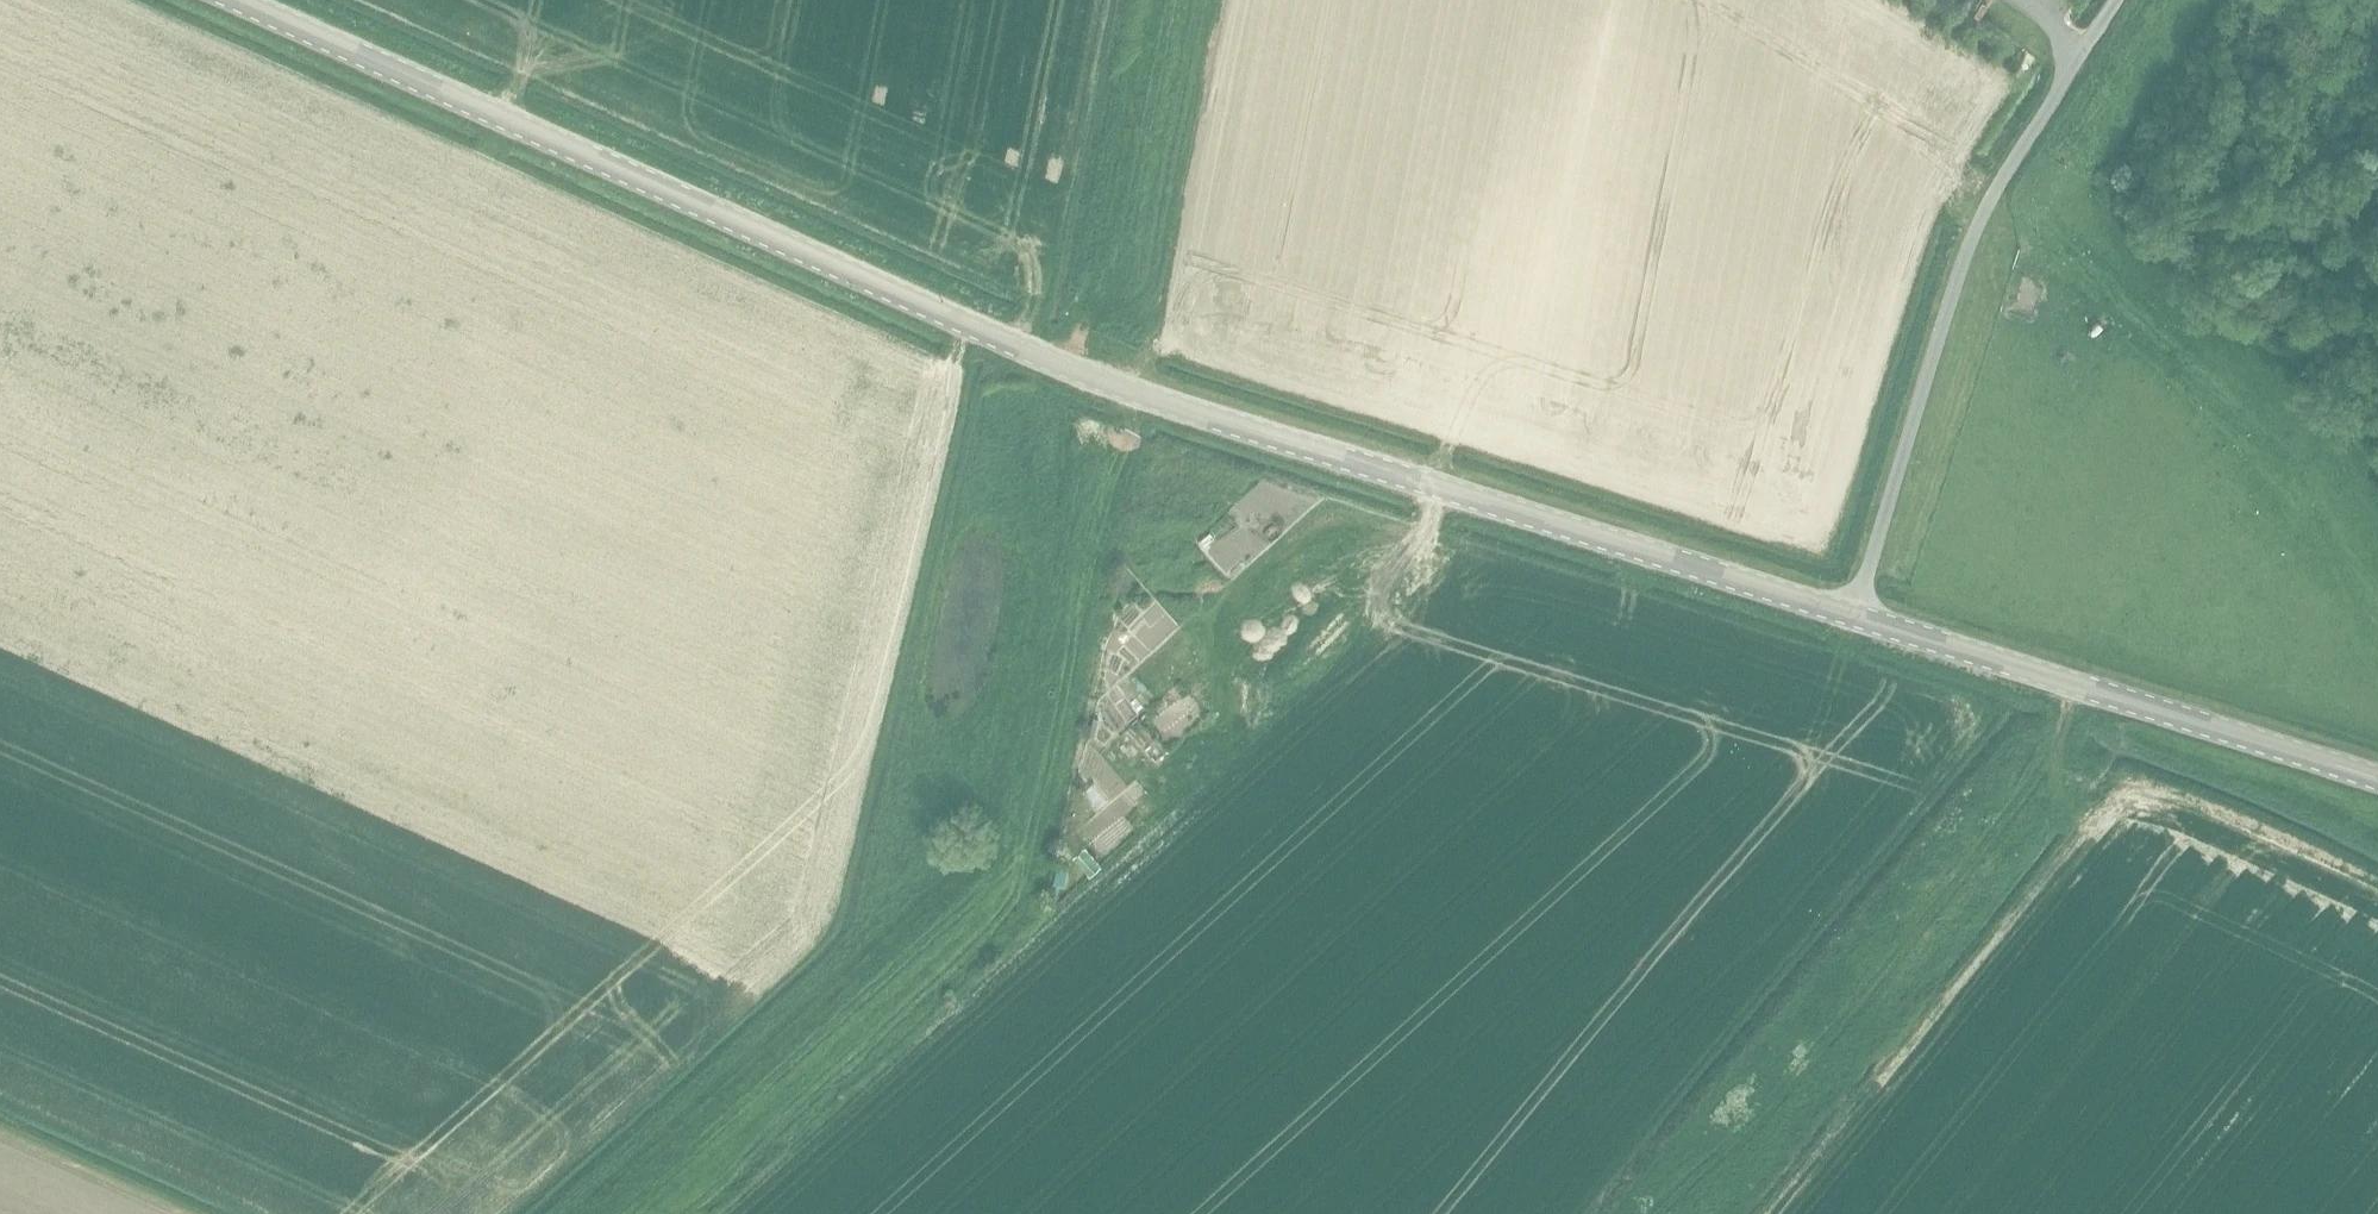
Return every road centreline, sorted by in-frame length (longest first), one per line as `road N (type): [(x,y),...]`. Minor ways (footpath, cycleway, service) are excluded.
road 1 (tertiary): [(2377,778),(1324,454),(987,329),(248,0)]

